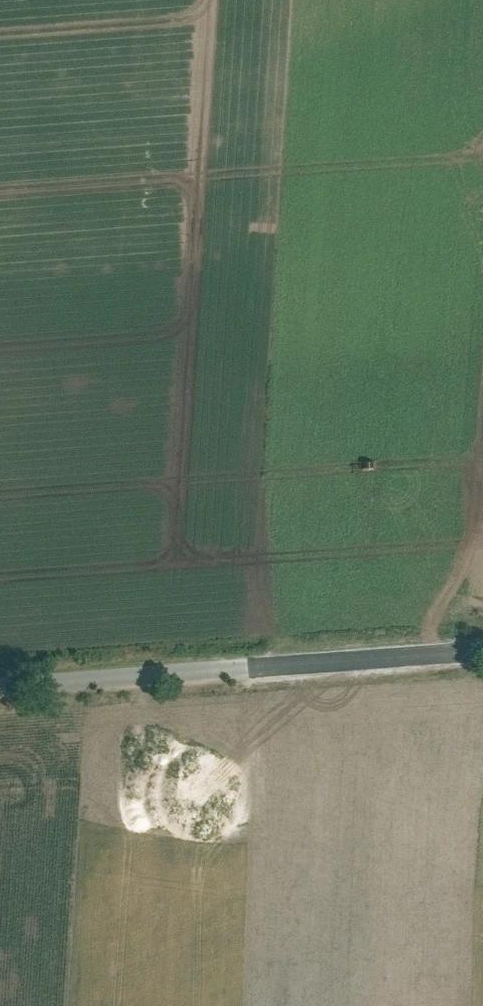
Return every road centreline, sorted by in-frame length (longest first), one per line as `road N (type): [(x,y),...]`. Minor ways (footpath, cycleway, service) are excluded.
road 1 (unclassified): [(482,655),(0,692)]

